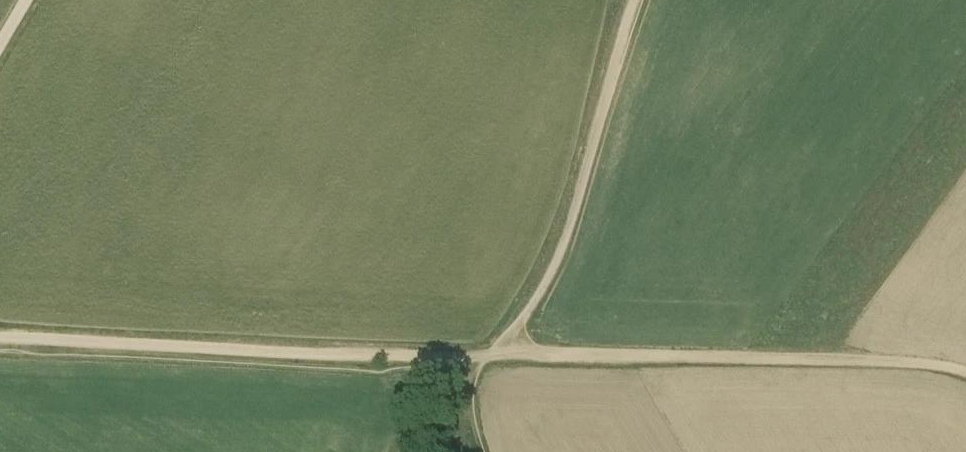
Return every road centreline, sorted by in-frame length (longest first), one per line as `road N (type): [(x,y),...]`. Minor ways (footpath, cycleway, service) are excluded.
road 1 (track): [(0,337),(481,358)]
road 2 (track): [(507,355),(935,362),(965,376)]
road 3 (track): [(635,0),(565,239),(507,355)]

